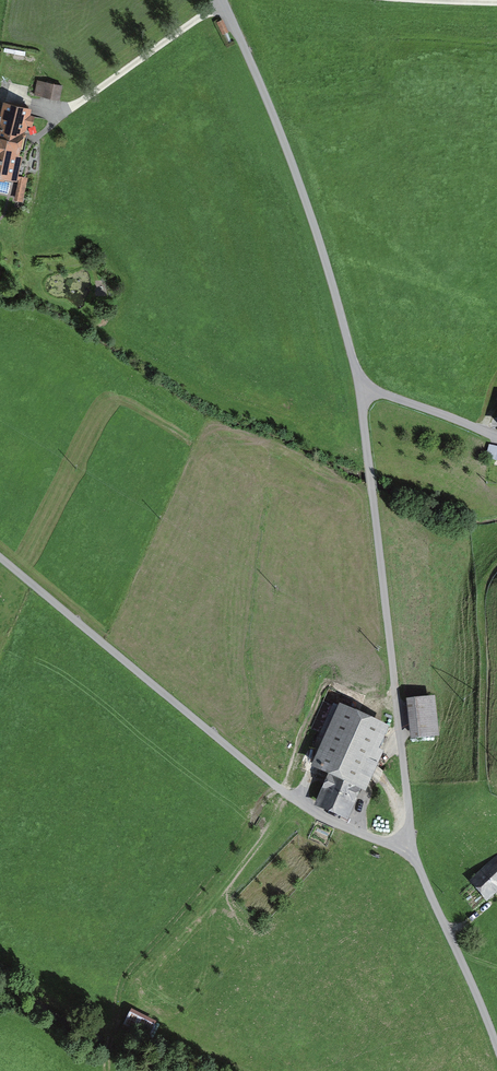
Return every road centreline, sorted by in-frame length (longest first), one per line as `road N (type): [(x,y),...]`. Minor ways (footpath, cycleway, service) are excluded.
road 1 (unclassified): [(0,561),(284,795),(316,817),(410,853)]
road 2 (unclassified): [(410,853),(357,391)]
road 3 (unclassified): [(357,391),(299,191),(219,0)]
road 4 (track): [(308,812),(119,1012),(109,1070)]
road 5 (unclassified): [(496,1056),(410,853)]
road 6 (unclassified): [(357,391),(496,439)]

